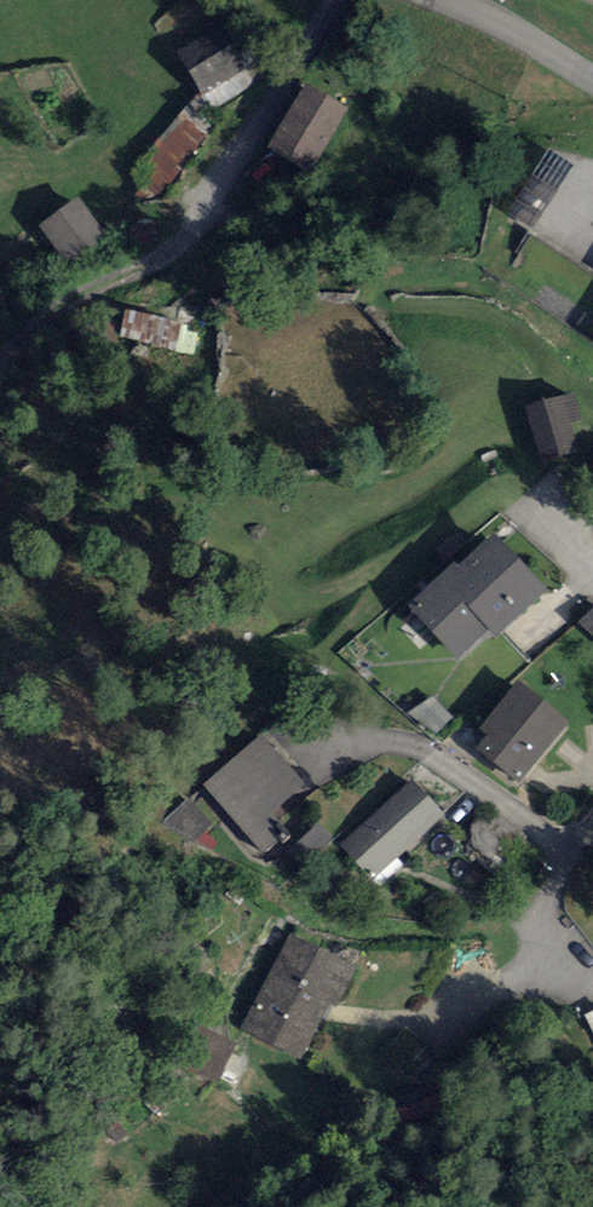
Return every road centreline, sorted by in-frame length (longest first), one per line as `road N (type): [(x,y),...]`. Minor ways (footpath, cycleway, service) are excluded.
road 1 (track): [(487,420),(430,479),(285,545),(274,557),(277,586),(303,600),(322,599),(475,510),(517,504)]
road 2 (residential): [(335,0),(270,110),(166,251)]
road 3 (residential): [(592,827),(546,910),(592,986)]
road 4 (residential): [(452,0),(592,78)]

